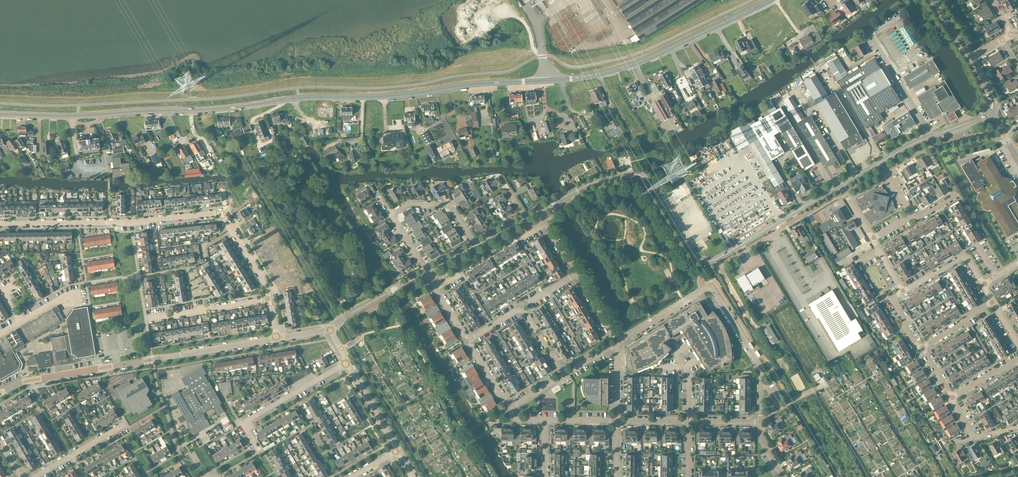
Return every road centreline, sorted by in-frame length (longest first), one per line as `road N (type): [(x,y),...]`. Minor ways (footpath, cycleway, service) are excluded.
road 1 (tertiary): [(0,114),(232,108),(600,75),(770,0)]
road 2 (tertiary): [(539,211),(591,183),(639,175),(692,253),(709,261),(840,185)]
road 3 (residential): [(0,224),(221,214),(269,299)]
road 4 (tertiary): [(0,394),(21,382),(277,339)]
road 5 (residential): [(618,343),(711,288),(761,372),(761,423)]
road 6 (residential): [(475,246),(452,205),(409,204),(392,214),(427,272)]
road 7 (residential): [(258,450),(242,423),(347,363)]
road 8 (residential): [(618,343),(568,375),(517,311)]
road 9 (residential): [(146,319),(269,299)]
road 10 (unclassified): [(930,137),(869,33)]

